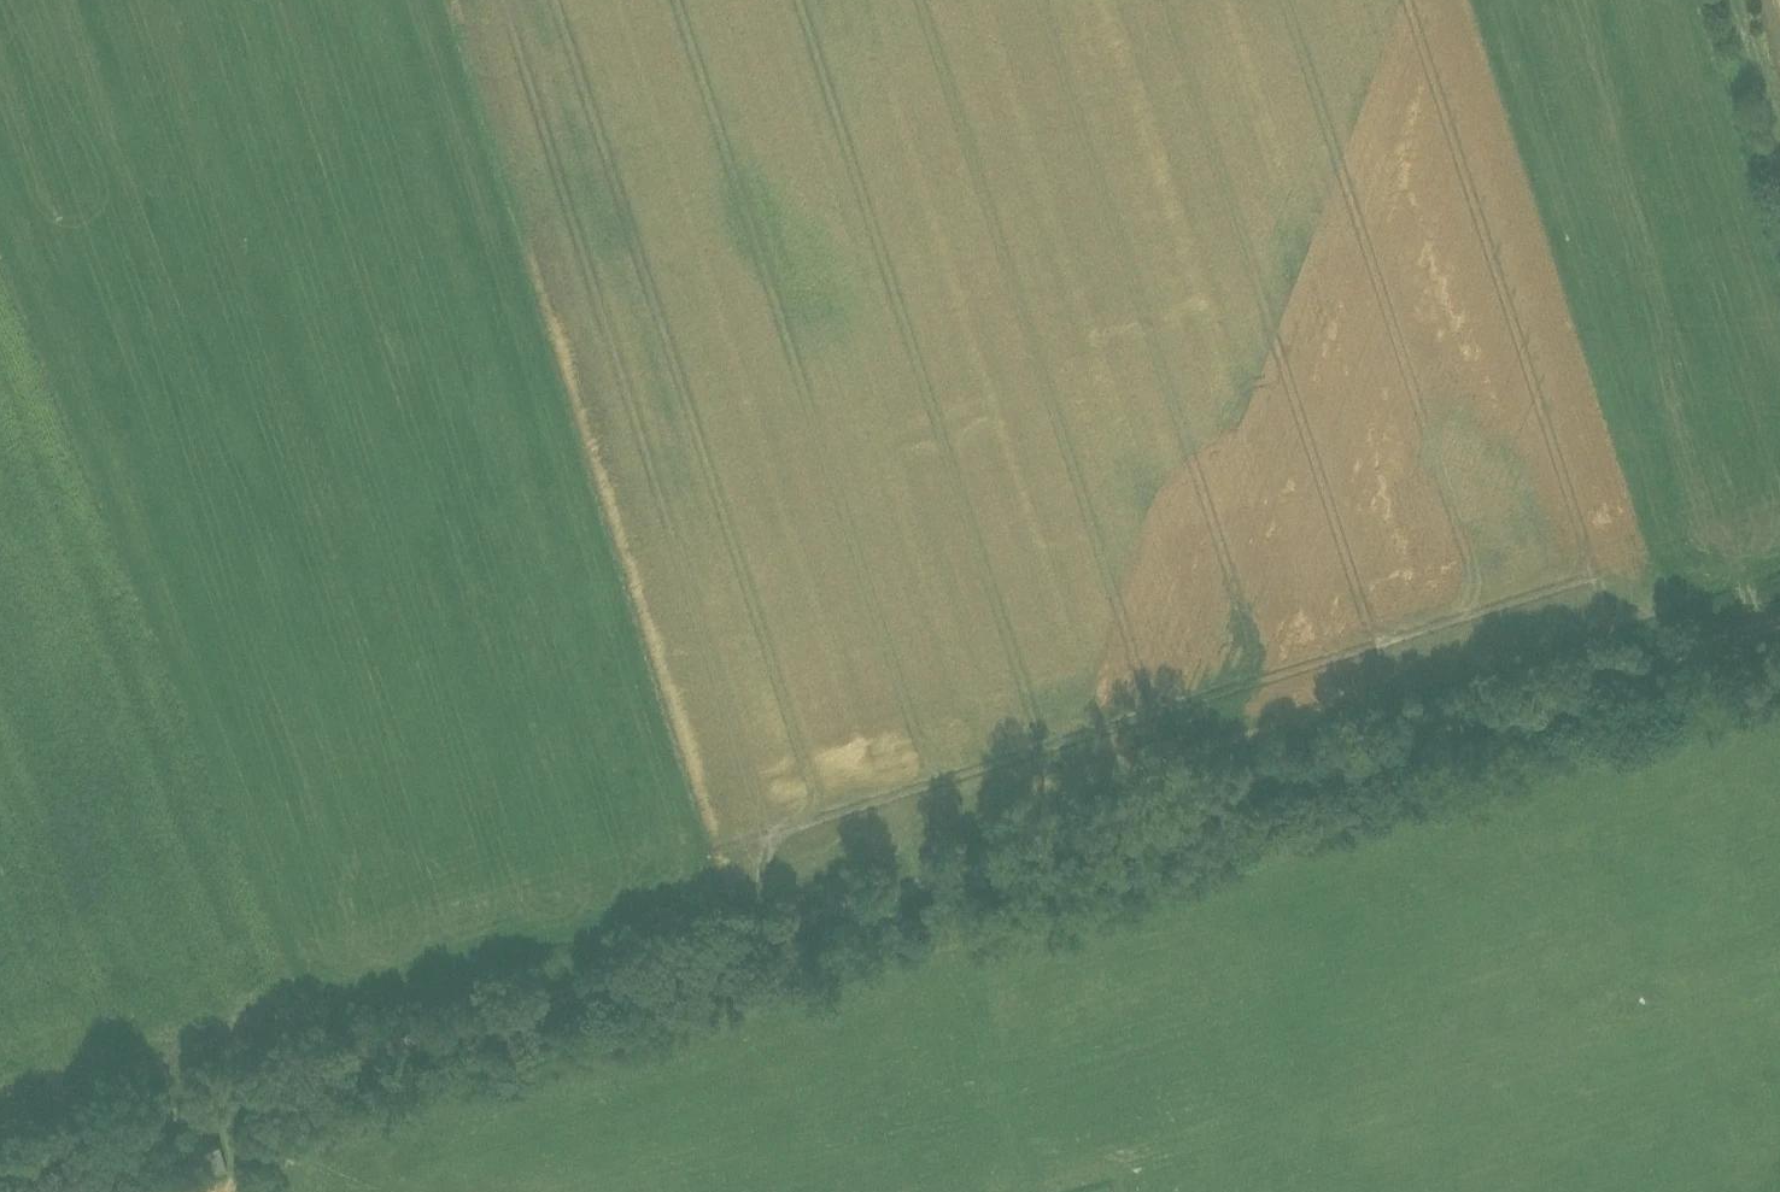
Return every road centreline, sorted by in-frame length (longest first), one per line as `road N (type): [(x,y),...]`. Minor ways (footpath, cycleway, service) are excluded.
road 1 (unclassified): [(0,1157),(1779,624)]
road 2 (track): [(1779,189),(1721,0)]

